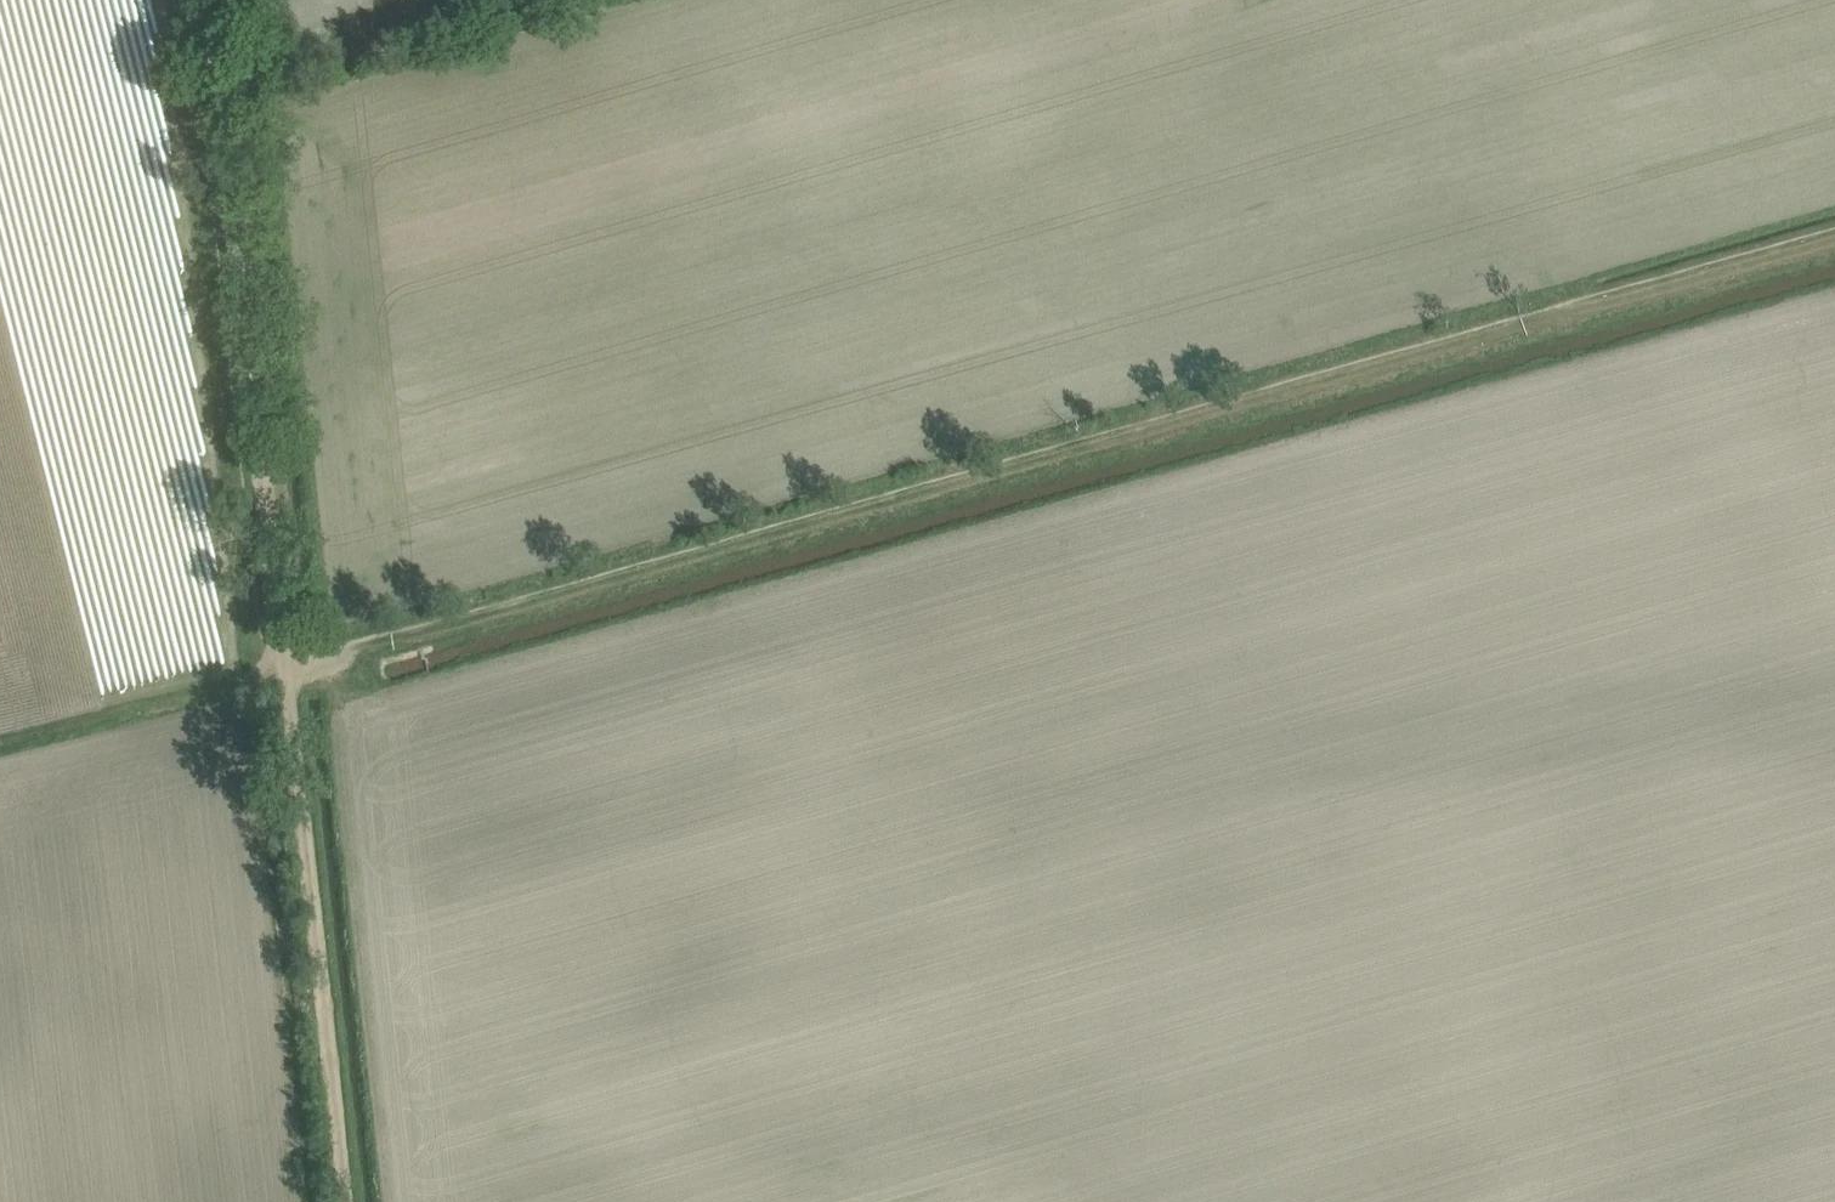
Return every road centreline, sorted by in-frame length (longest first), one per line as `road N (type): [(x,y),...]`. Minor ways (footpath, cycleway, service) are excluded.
road 1 (track): [(1834,245),(281,677)]
road 2 (track): [(281,677),(205,0)]
road 3 (track): [(281,677),(342,1201)]

